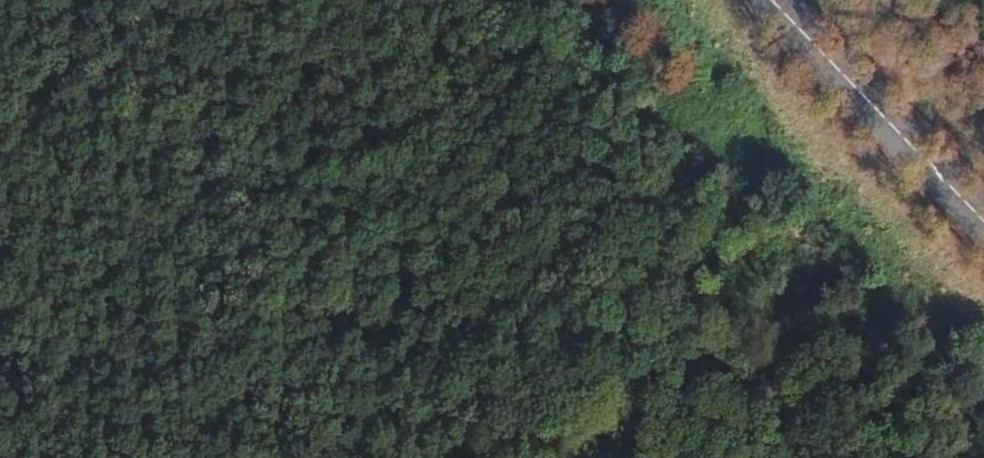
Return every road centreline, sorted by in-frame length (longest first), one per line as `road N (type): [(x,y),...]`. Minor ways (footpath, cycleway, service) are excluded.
road 1 (secondary): [(764,0),(983,228)]

